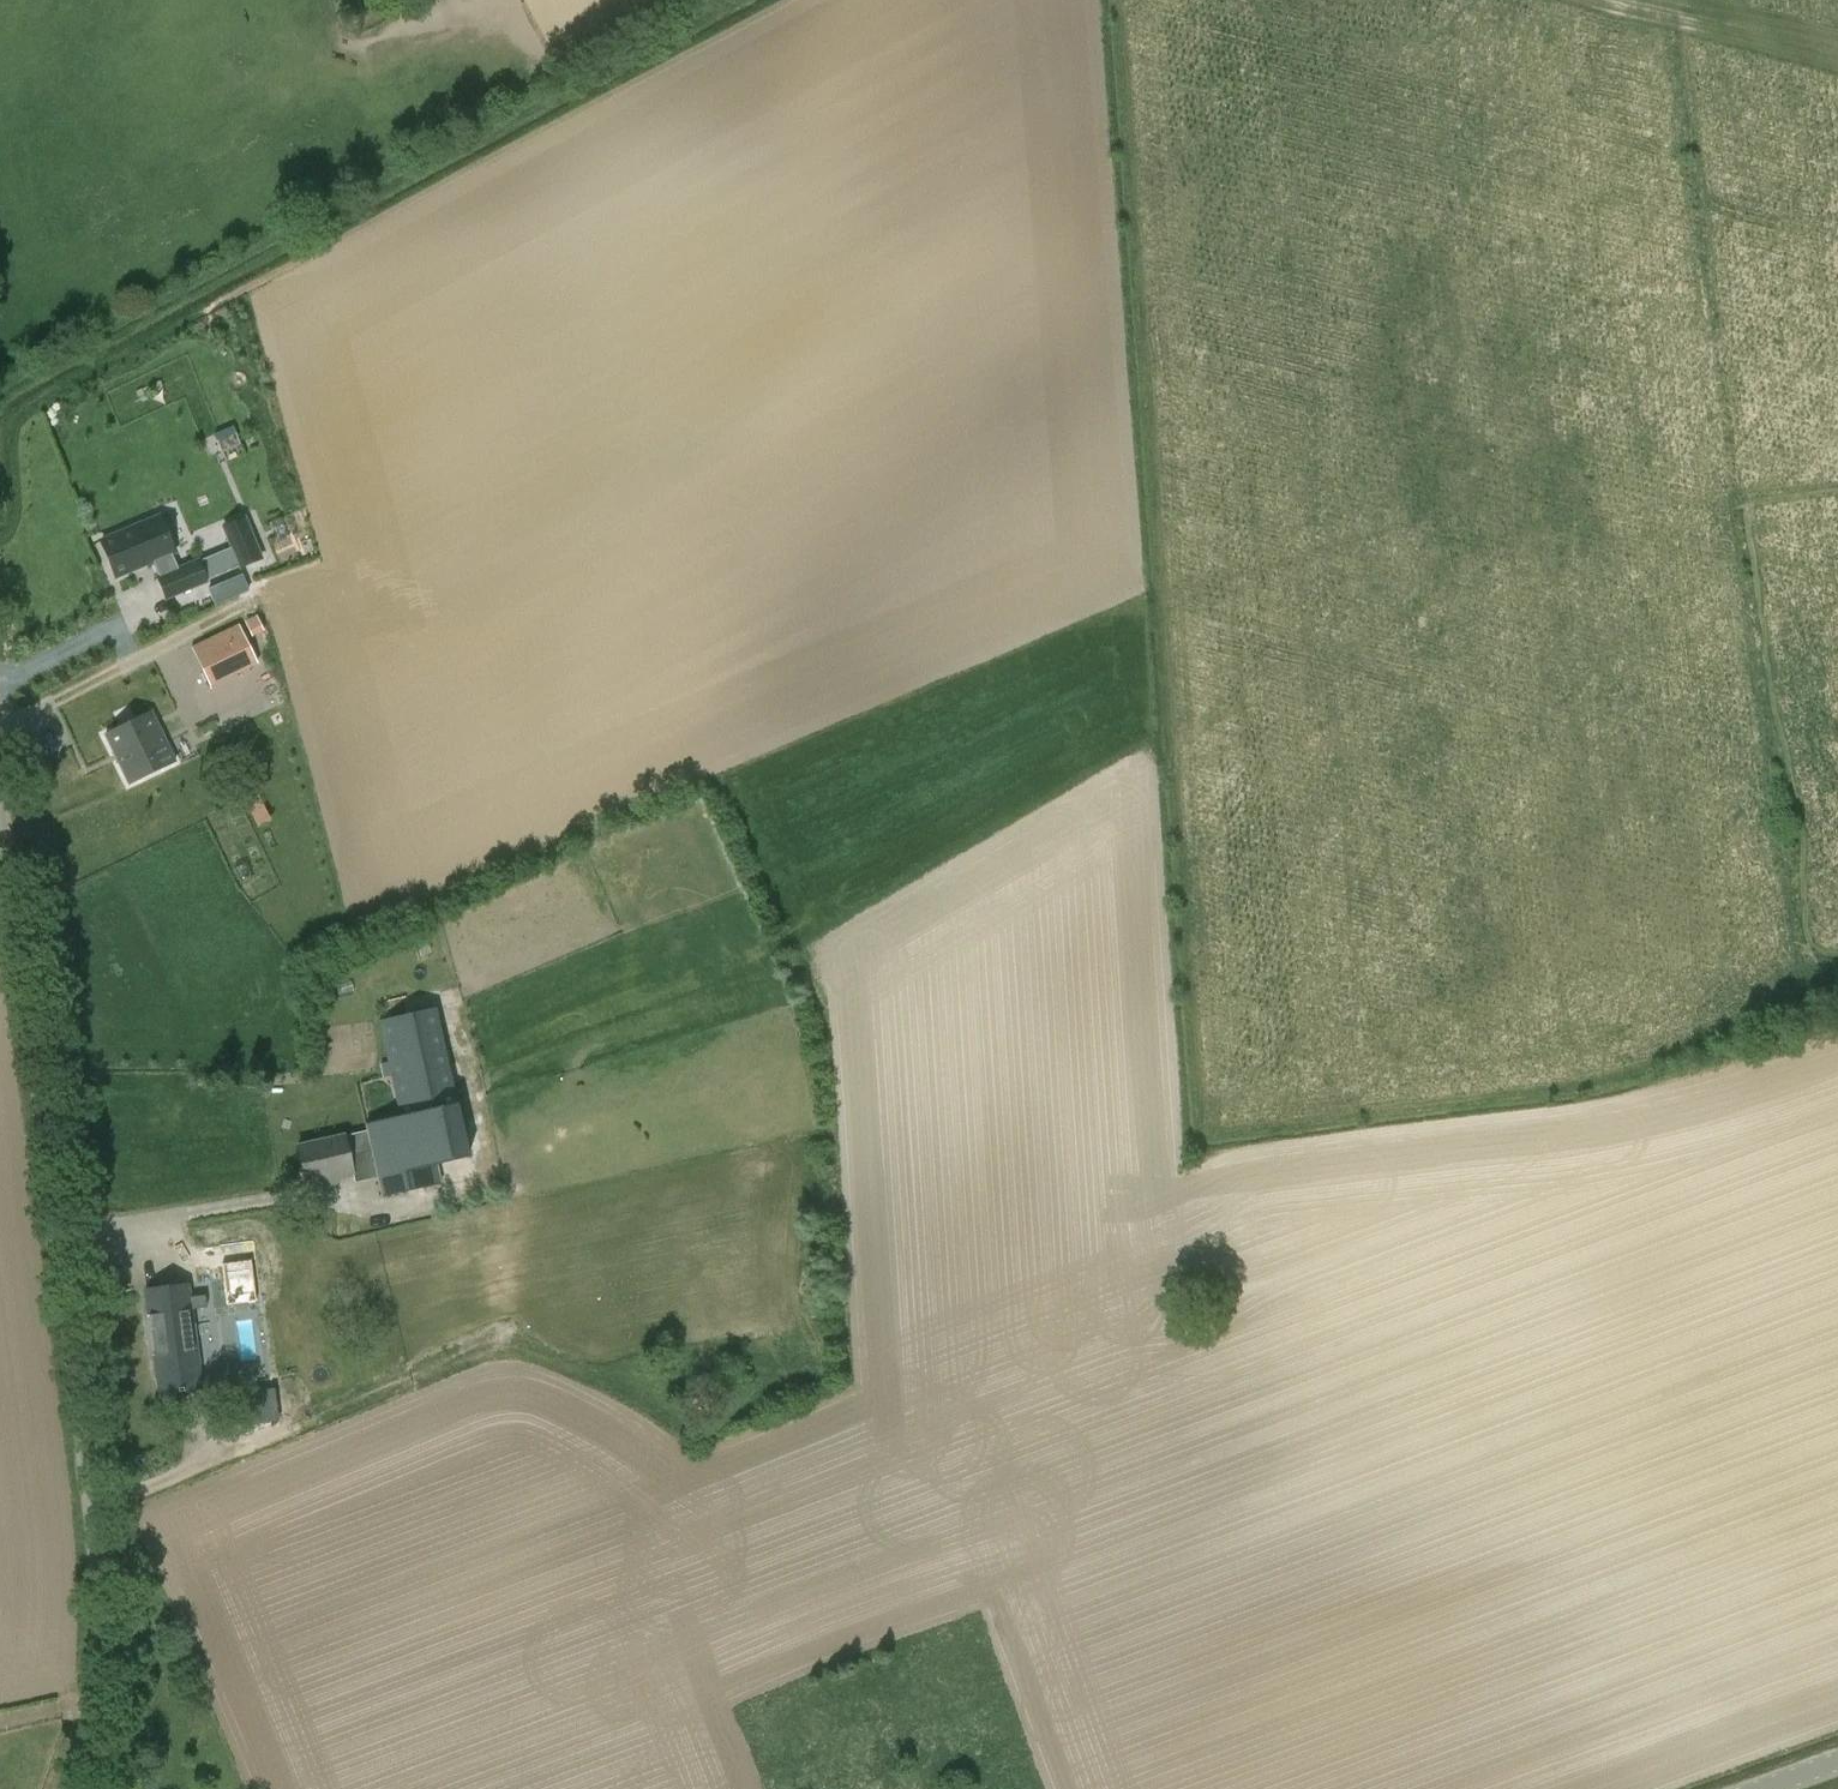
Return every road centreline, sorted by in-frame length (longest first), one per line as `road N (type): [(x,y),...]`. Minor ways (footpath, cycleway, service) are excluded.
road 1 (unclassified): [(72,1788),(110,1678),(109,1582),(78,1273),(0,680)]

